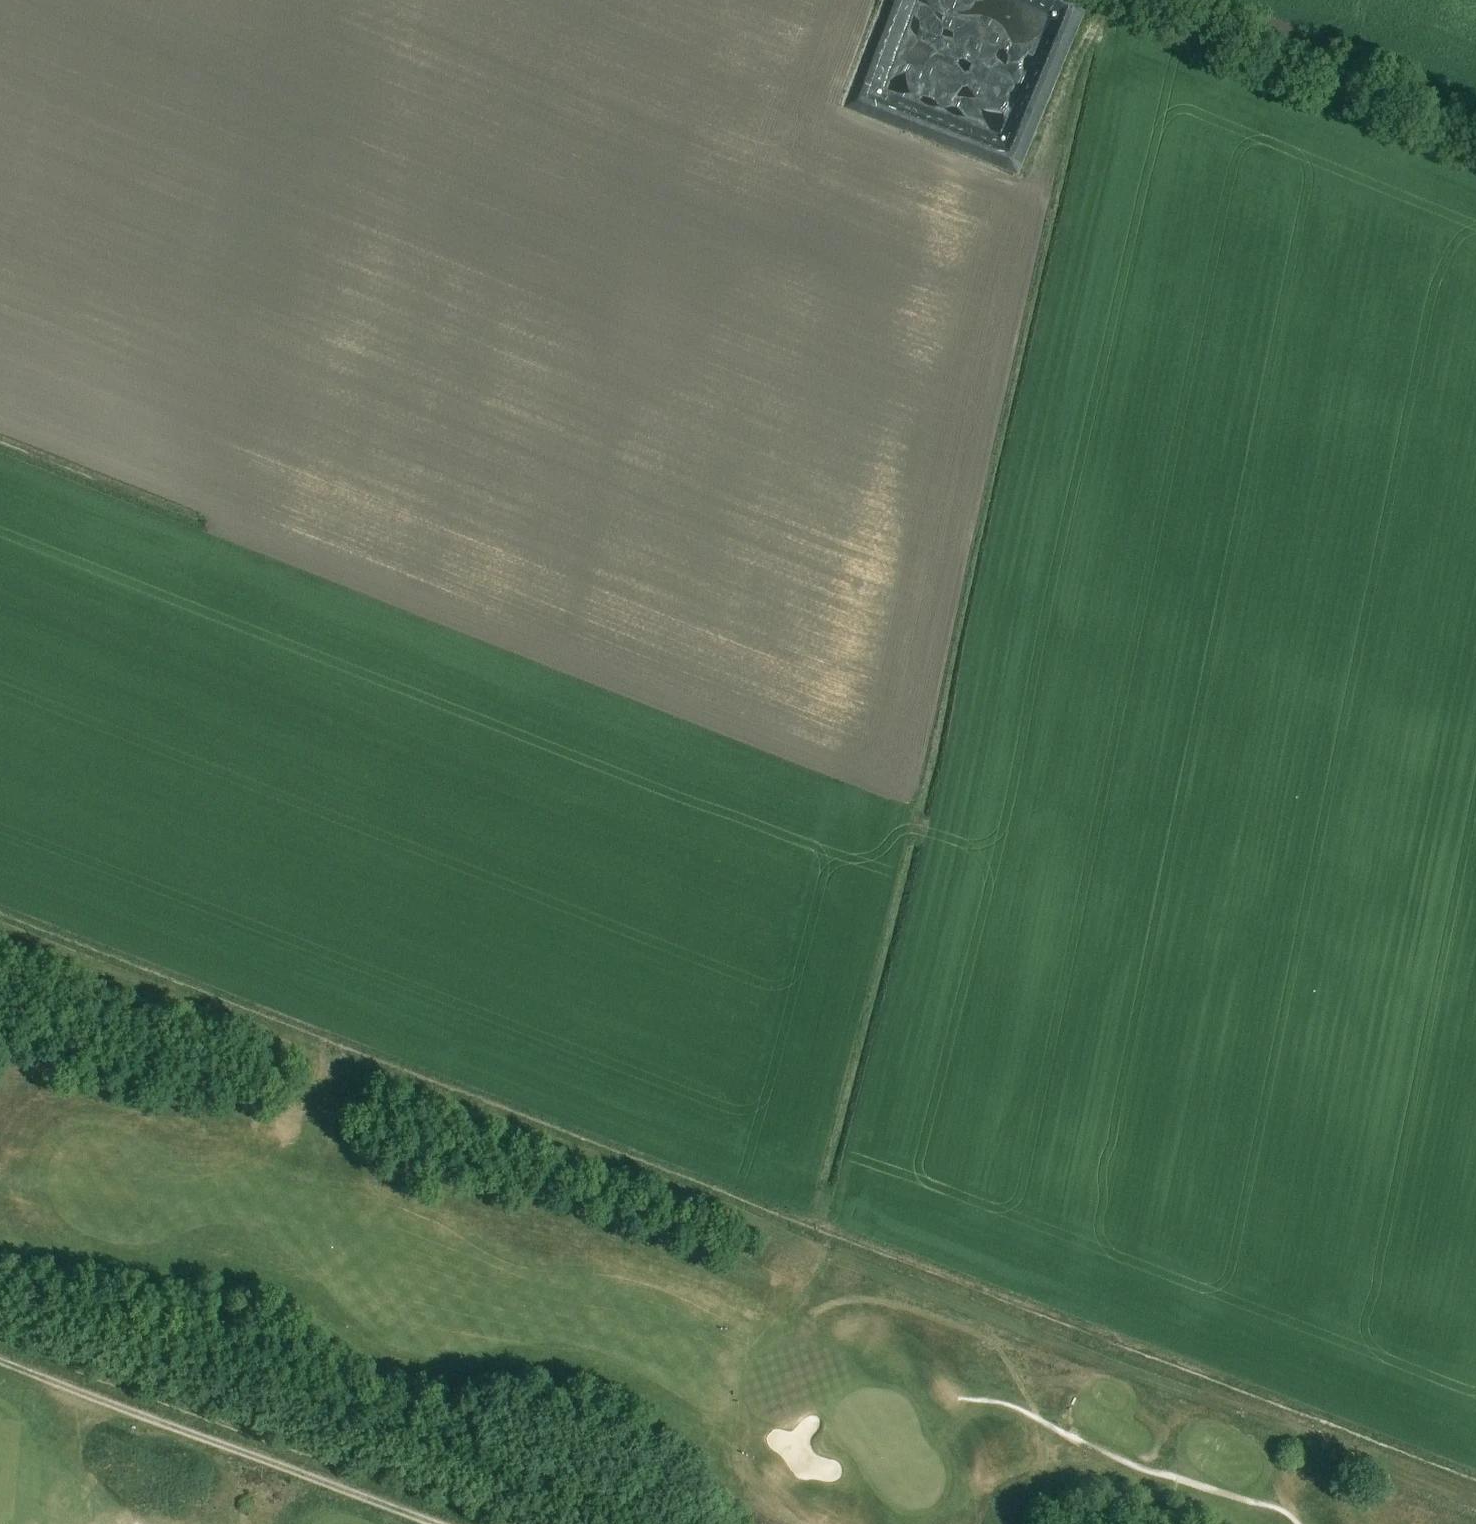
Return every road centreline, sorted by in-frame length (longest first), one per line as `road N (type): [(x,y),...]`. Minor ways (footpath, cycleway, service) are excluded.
road 1 (track): [(0,1361),(443,1523)]
road 2 (track): [(1152,0),(1475,131)]

